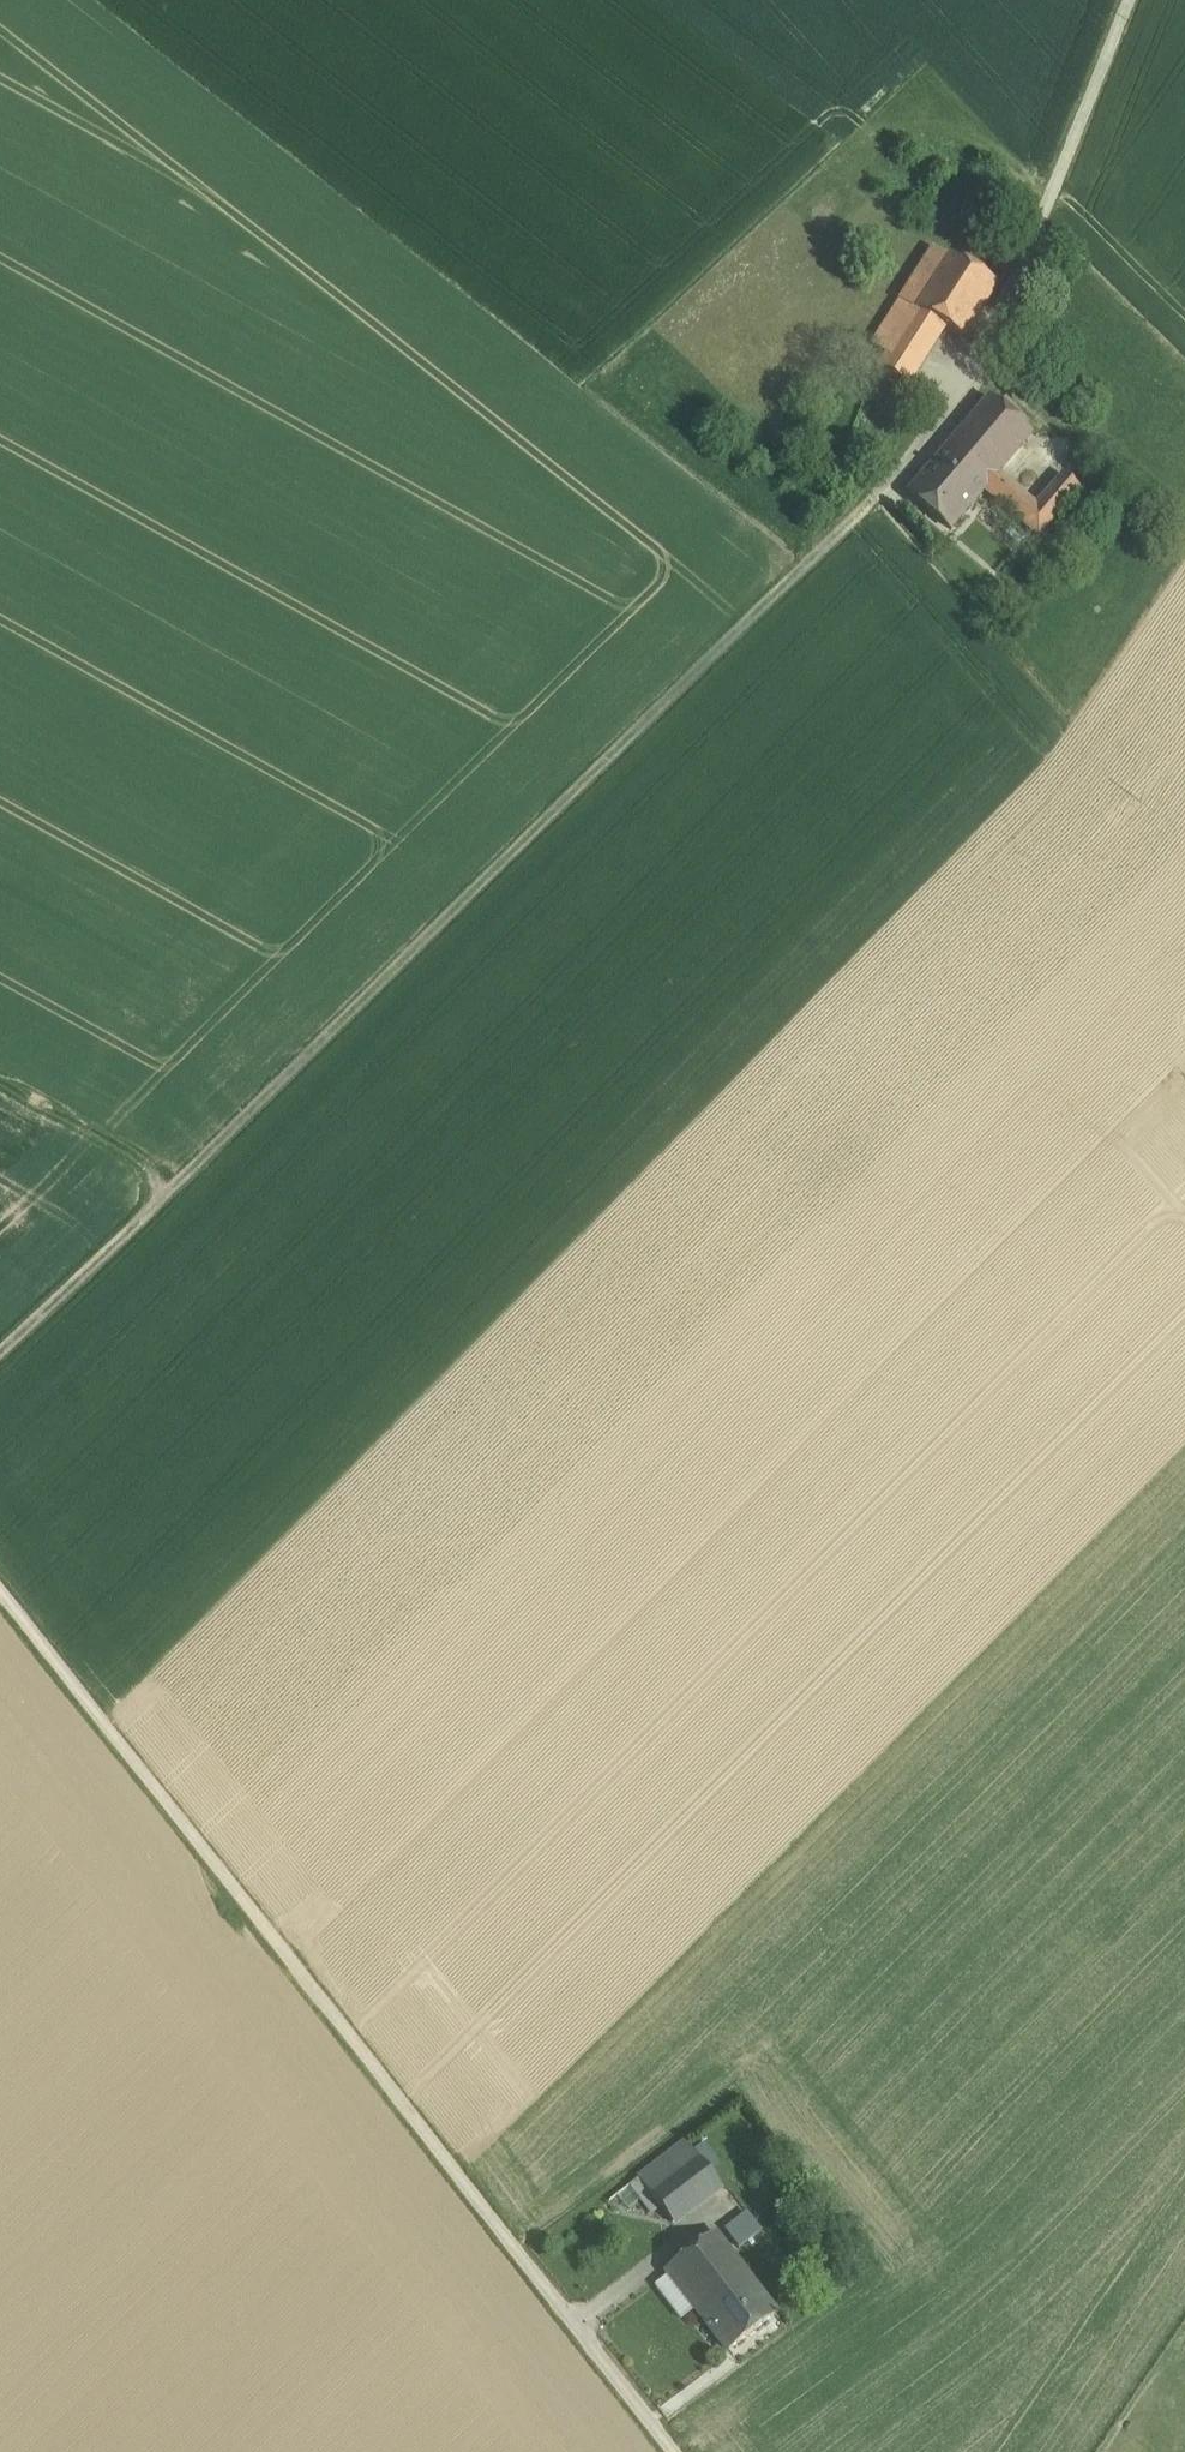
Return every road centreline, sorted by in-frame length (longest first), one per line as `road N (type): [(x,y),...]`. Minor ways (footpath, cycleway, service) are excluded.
road 1 (track): [(179,1180),(880,495),(991,324),(1046,217),(1134,0)]
road 2 (track): [(675,2451),(0,1585)]
road 3 (track): [(0,1358),(179,1180)]
road 4 (track): [(0,1080),(179,1180)]

